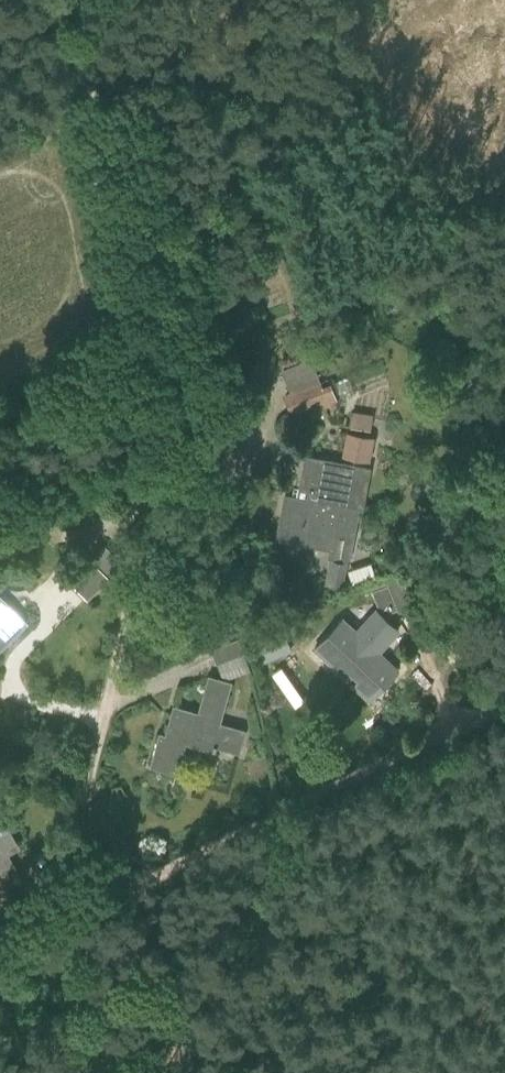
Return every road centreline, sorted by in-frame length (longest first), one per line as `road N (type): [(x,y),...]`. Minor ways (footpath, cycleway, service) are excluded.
road 1 (unclassified): [(0,968),(108,897),(85,800),(131,590),(143,472),(134,256),(111,199),(90,67),(108,0)]
road 2 (track): [(108,897),(293,808),(504,726)]

